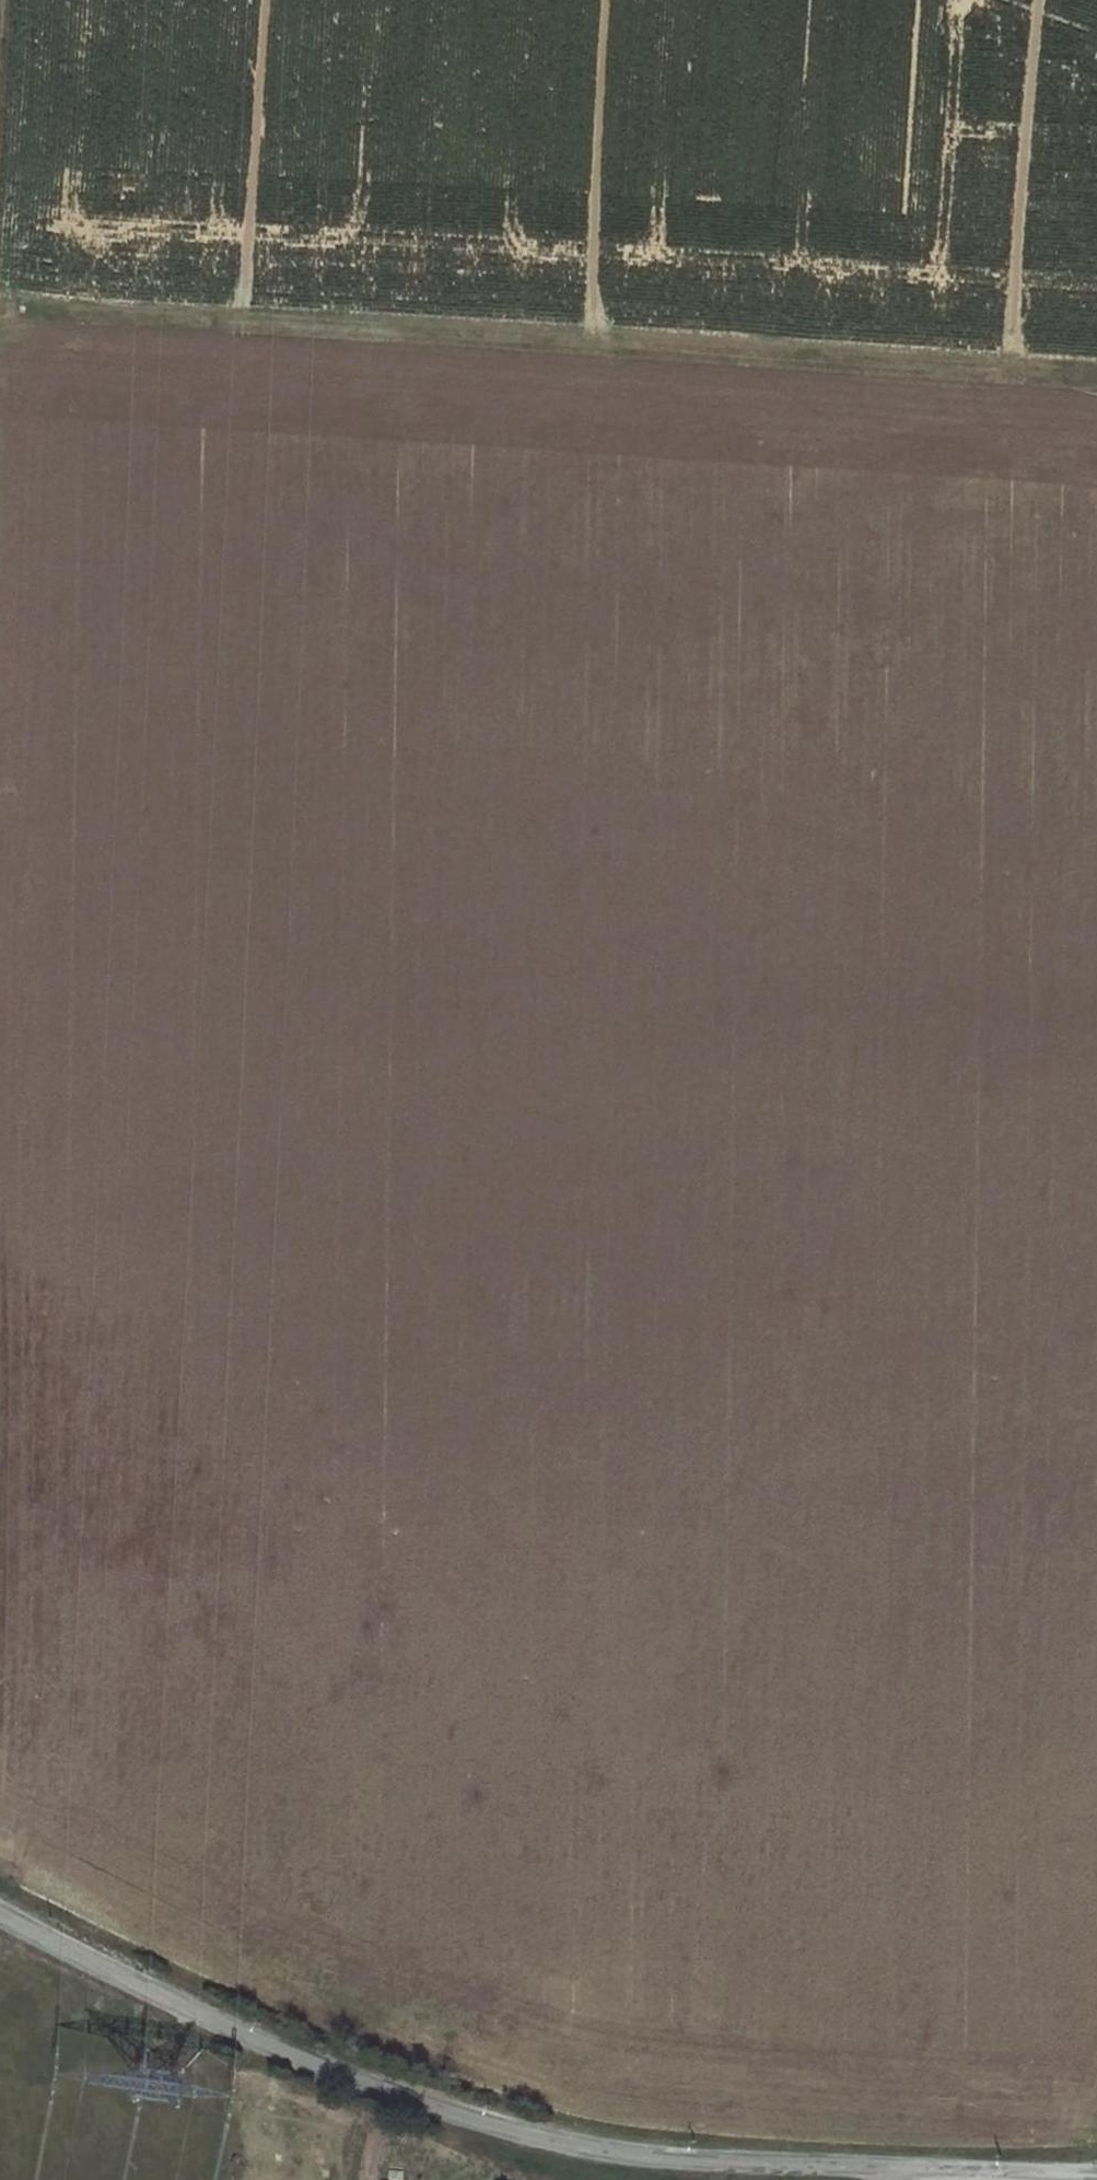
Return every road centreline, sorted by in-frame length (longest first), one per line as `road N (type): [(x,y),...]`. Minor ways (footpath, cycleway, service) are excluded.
road 1 (unclassified): [(0,1912),(269,2053),(460,2117),(600,2151),(1096,2175)]

